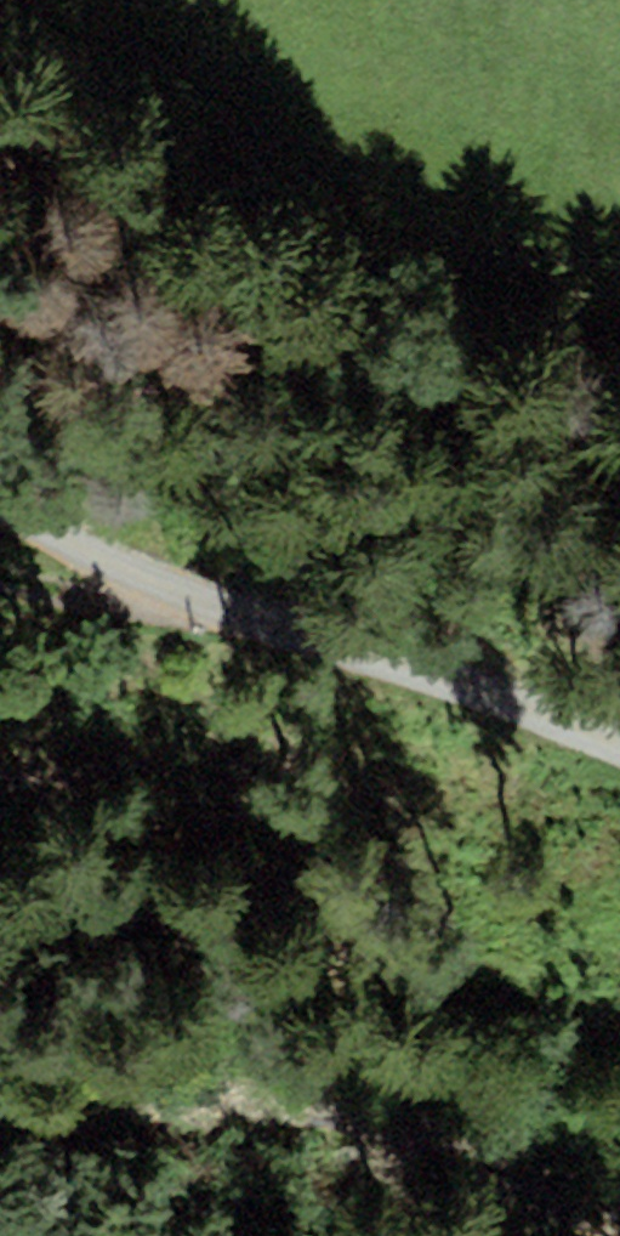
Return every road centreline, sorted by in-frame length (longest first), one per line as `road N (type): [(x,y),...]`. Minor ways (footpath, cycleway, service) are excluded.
road 1 (unclassified): [(619,749),(145,582),(0,489)]
road 2 (track): [(0,1088),(201,1087),(360,1108),(619,1221)]
road 3 (track): [(145,582),(93,599),(0,577)]

